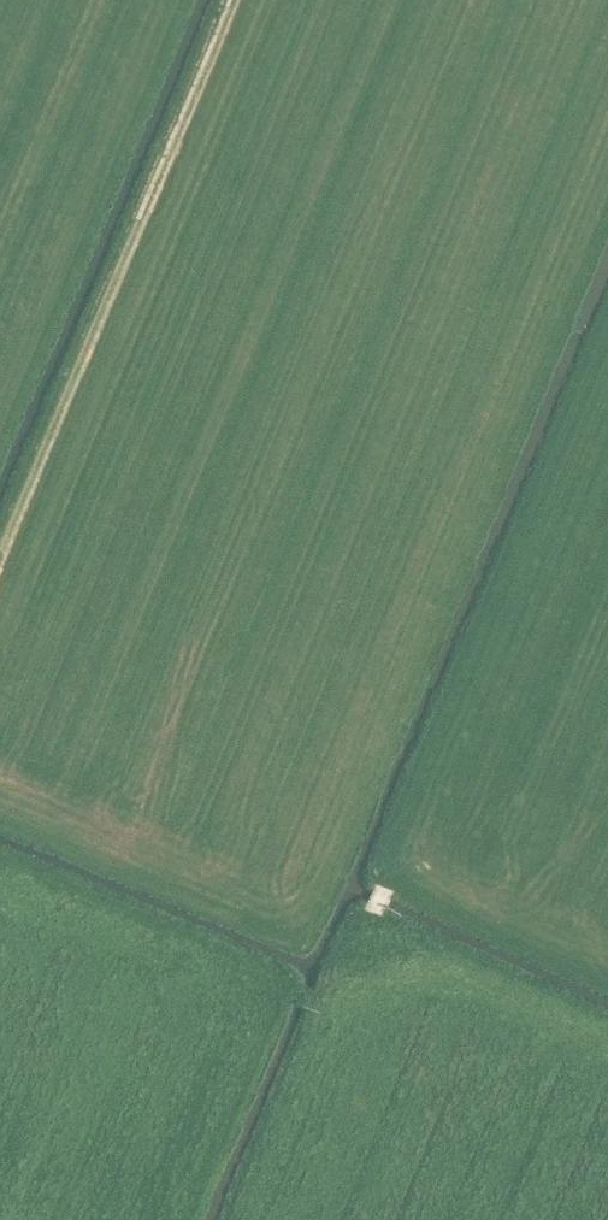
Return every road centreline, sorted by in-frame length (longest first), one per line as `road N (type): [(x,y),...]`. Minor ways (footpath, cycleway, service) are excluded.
road 1 (track): [(0,555),(233,0)]

